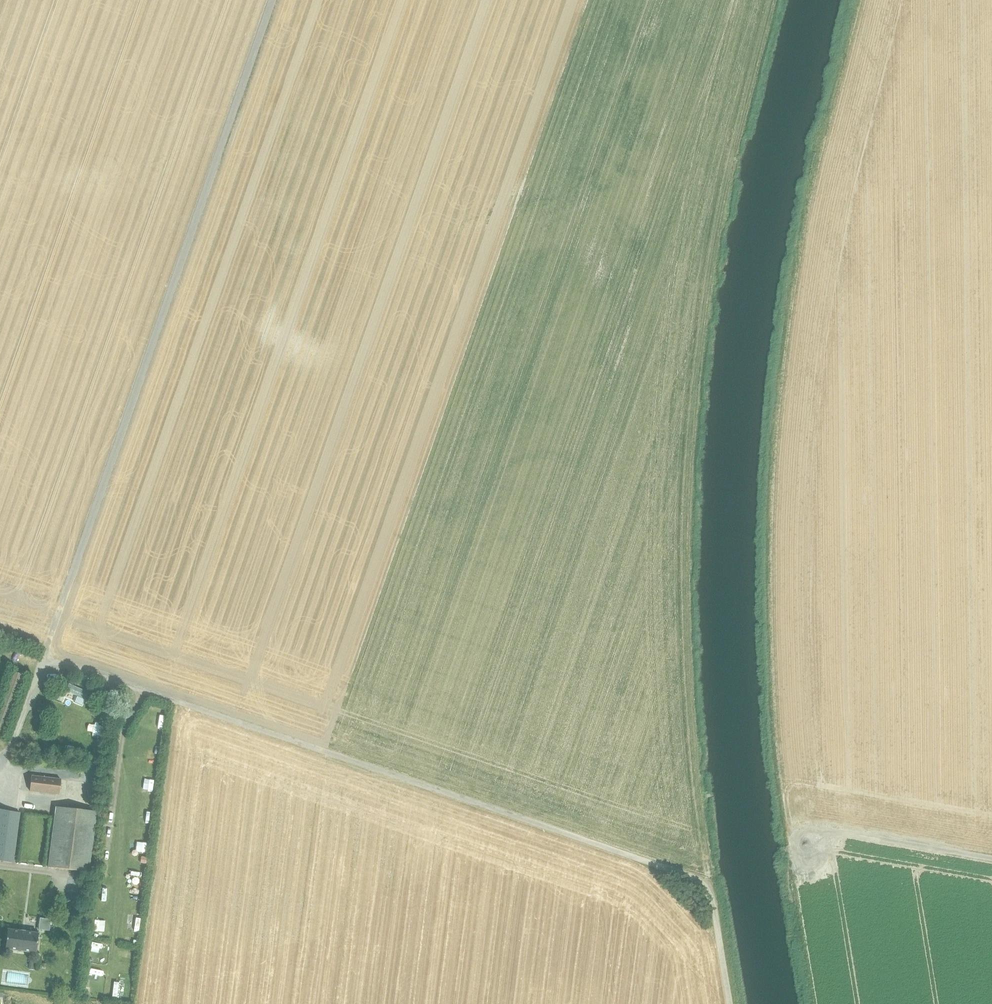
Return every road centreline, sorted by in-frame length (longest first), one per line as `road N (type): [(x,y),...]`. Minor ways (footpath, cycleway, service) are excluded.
road 1 (unclassified): [(730,1003),(714,902),(699,880),(169,704)]
road 2 (track): [(787,827),(991,863)]

